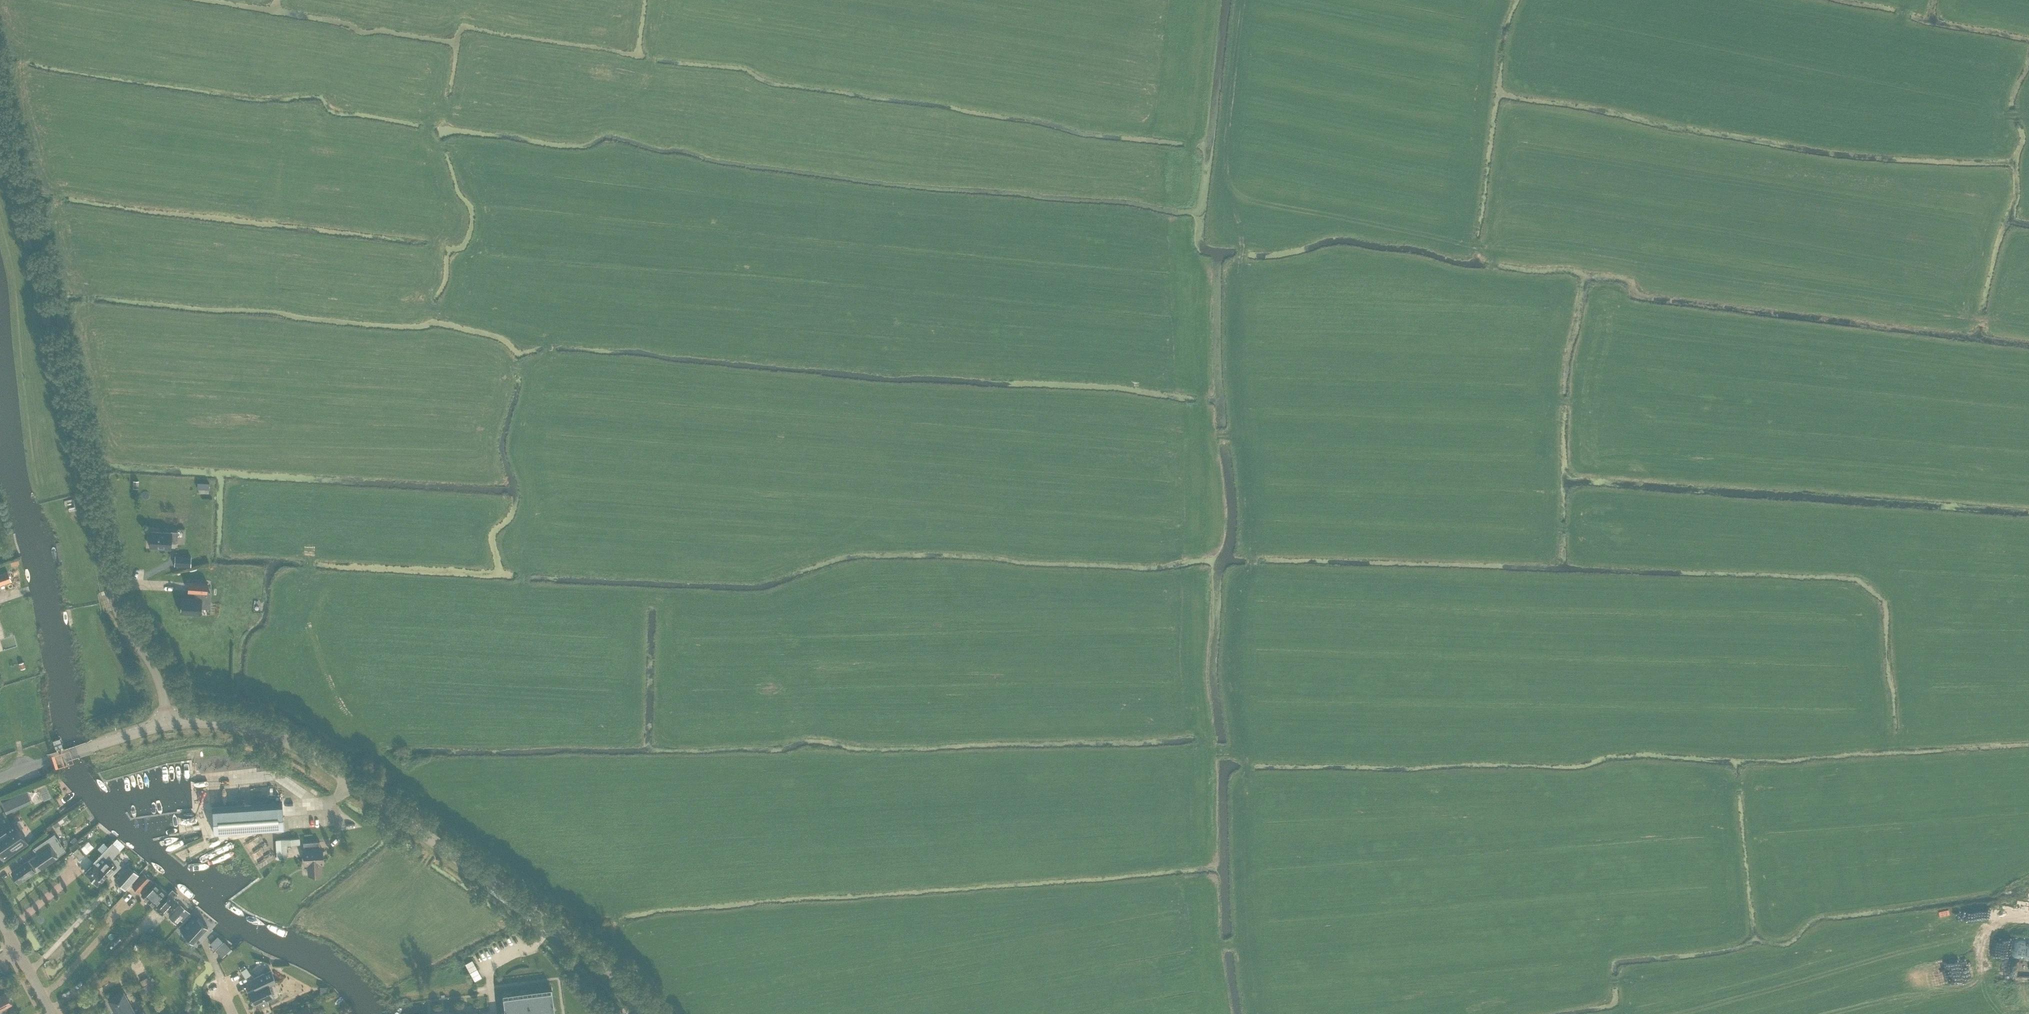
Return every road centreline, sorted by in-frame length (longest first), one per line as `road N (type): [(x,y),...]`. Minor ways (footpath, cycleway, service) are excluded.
road 1 (unclassified): [(170,726),(159,677),(121,624),(0,159)]
road 2 (unclassified): [(170,726),(257,725),(290,740),(559,933),(651,1013)]
road 3 (unclassified): [(0,778),(170,726)]

